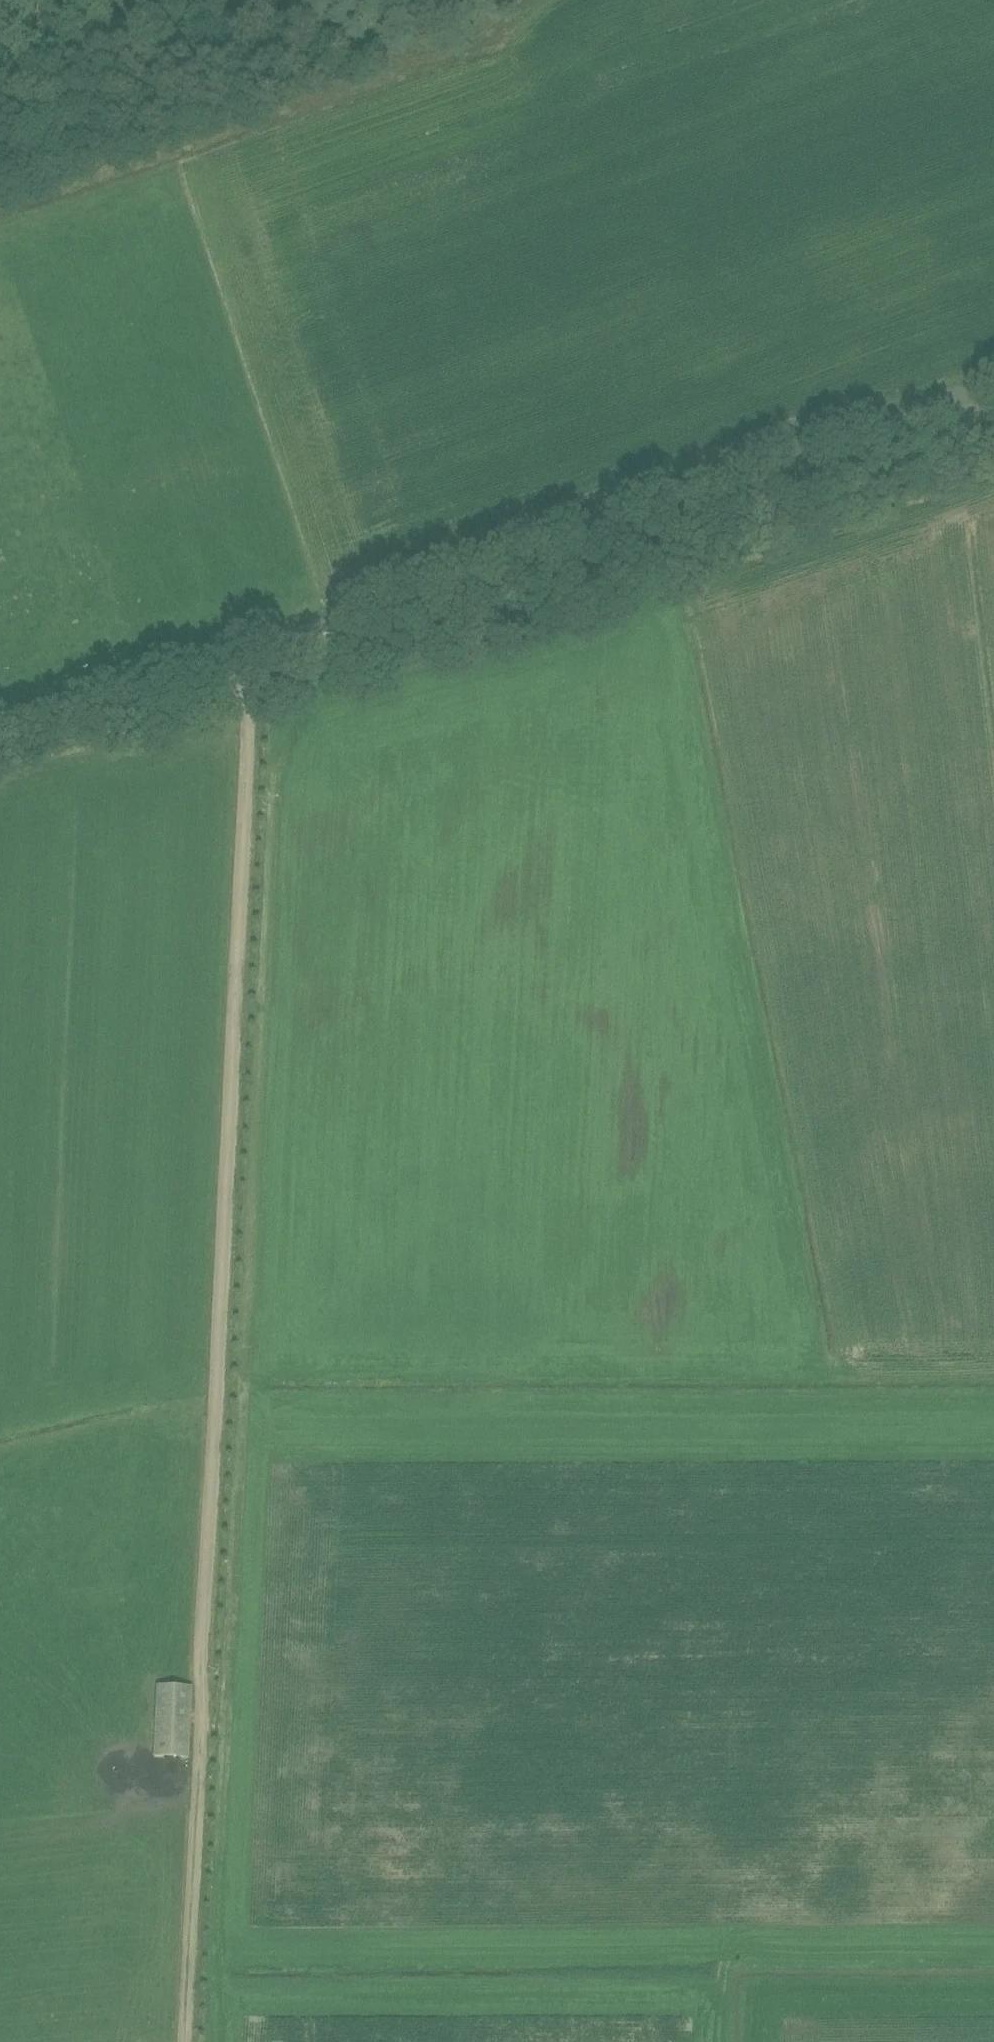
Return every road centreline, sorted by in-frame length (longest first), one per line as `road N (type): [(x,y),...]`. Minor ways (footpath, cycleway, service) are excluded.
road 1 (unclassified): [(0,721),(253,649),(993,381)]
road 2 (track): [(511,0),(502,25),(465,50),(0,173)]
road 3 (track): [(310,0),(465,50)]

